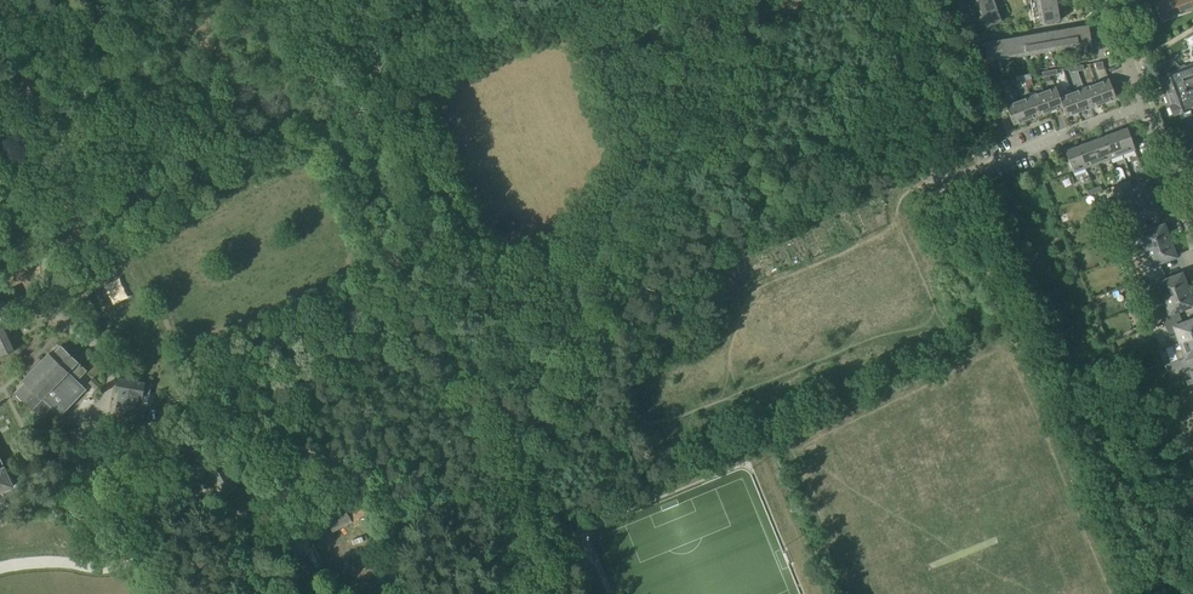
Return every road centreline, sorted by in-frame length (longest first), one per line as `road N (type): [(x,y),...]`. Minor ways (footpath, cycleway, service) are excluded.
road 1 (residential): [(1192,243),(1143,107)]
road 2 (residential): [(1016,154),(1143,107)]

